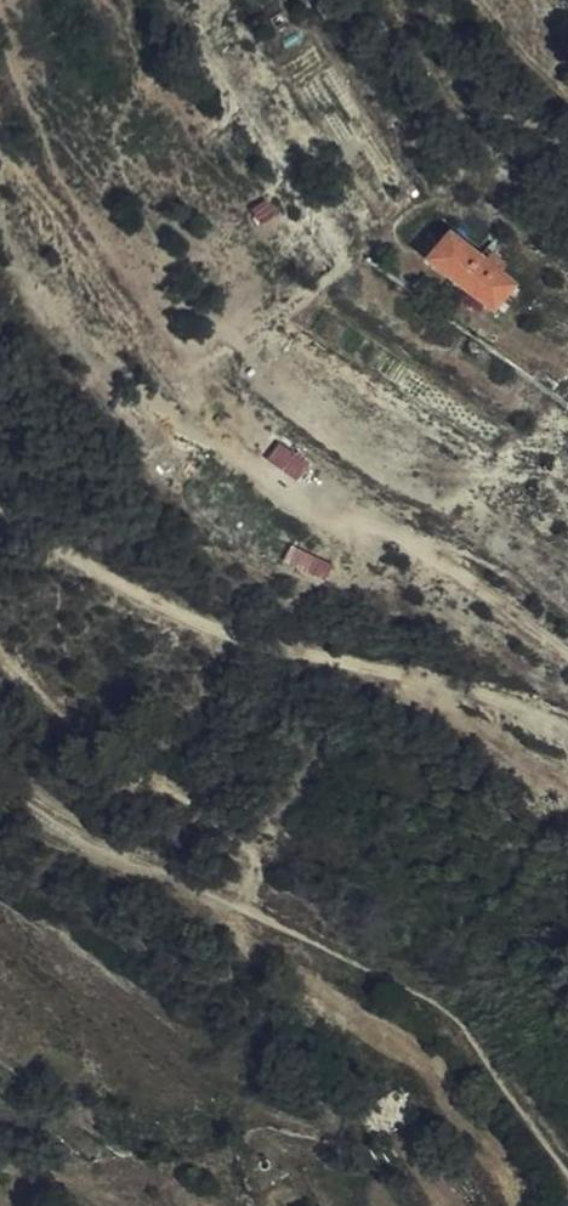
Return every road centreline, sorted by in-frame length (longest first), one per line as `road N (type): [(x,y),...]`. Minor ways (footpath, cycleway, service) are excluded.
road 1 (track): [(567,1172),(469,1035),(436,1004),(194,885),(149,872),(65,826),(0,775)]
road 2 (track): [(567,656),(396,532),(335,521),(297,503),(235,459),(209,421),(204,382),(246,340),(345,269)]
road 3 (track): [(0,511),(72,559),(210,630),(399,683),(567,795)]
road 4 (track): [(367,670),(490,699),(567,739)]

